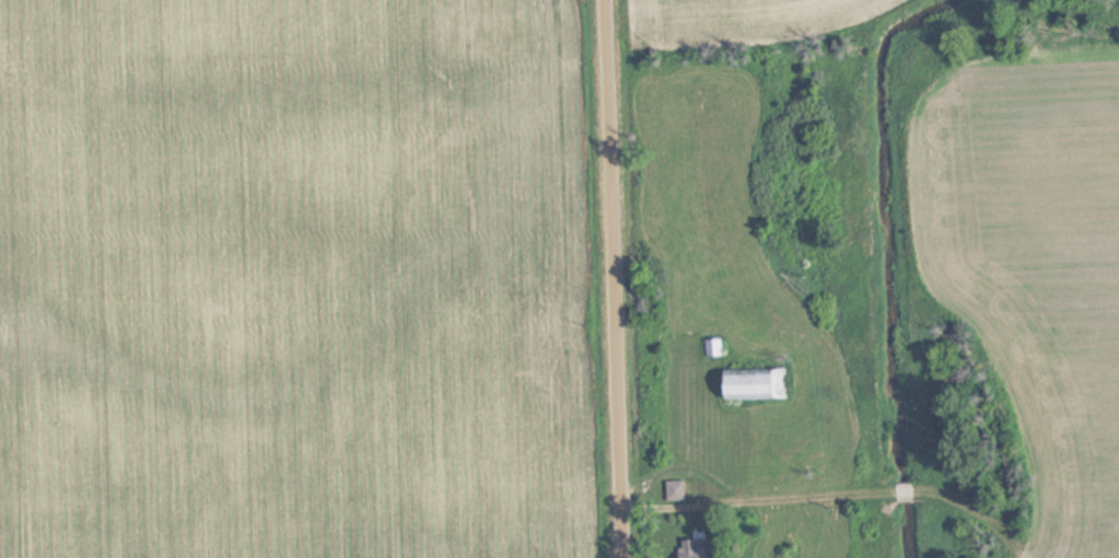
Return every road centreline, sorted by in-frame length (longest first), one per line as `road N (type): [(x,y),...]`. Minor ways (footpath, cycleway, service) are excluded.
road 1 (residential): [(622,557),(603,0)]

